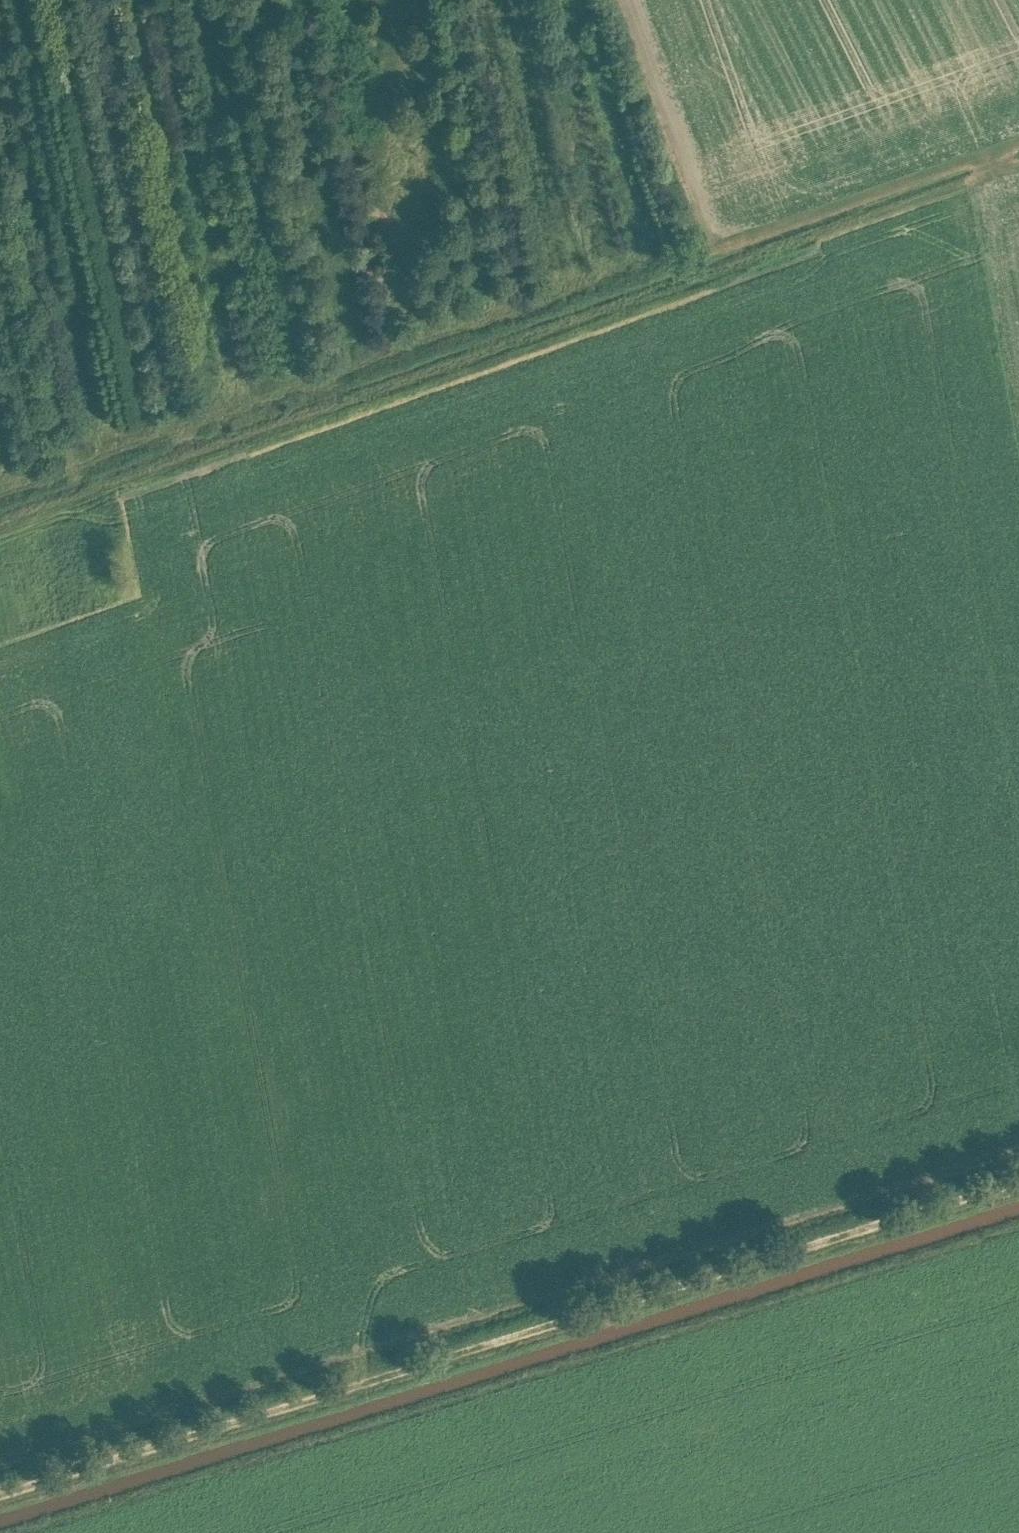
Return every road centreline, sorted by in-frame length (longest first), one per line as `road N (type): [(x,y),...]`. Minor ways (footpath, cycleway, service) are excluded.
road 1 (track): [(1018,1177),(0,1490)]

